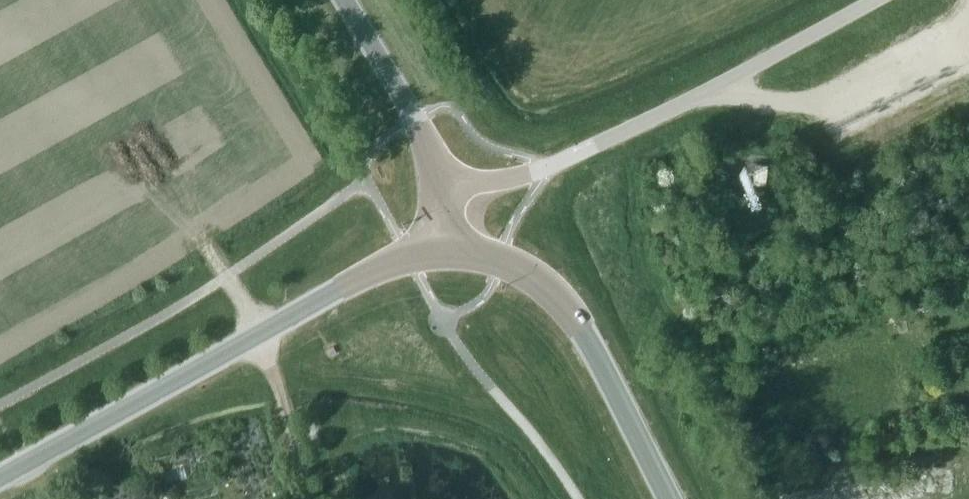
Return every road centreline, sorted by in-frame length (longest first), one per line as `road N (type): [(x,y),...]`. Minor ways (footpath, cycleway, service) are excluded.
road 1 (primary): [(0,476),(367,274),(442,252)]
road 2 (unclassified): [(441,183),(542,169),(876,0)]
road 3 (track): [(736,498),(699,367),(882,288),(968,262)]
road 4 (primary): [(669,498),(560,300),(500,260),(442,252)]
road 5 (secondary): [(441,183),(415,119),(345,0)]

